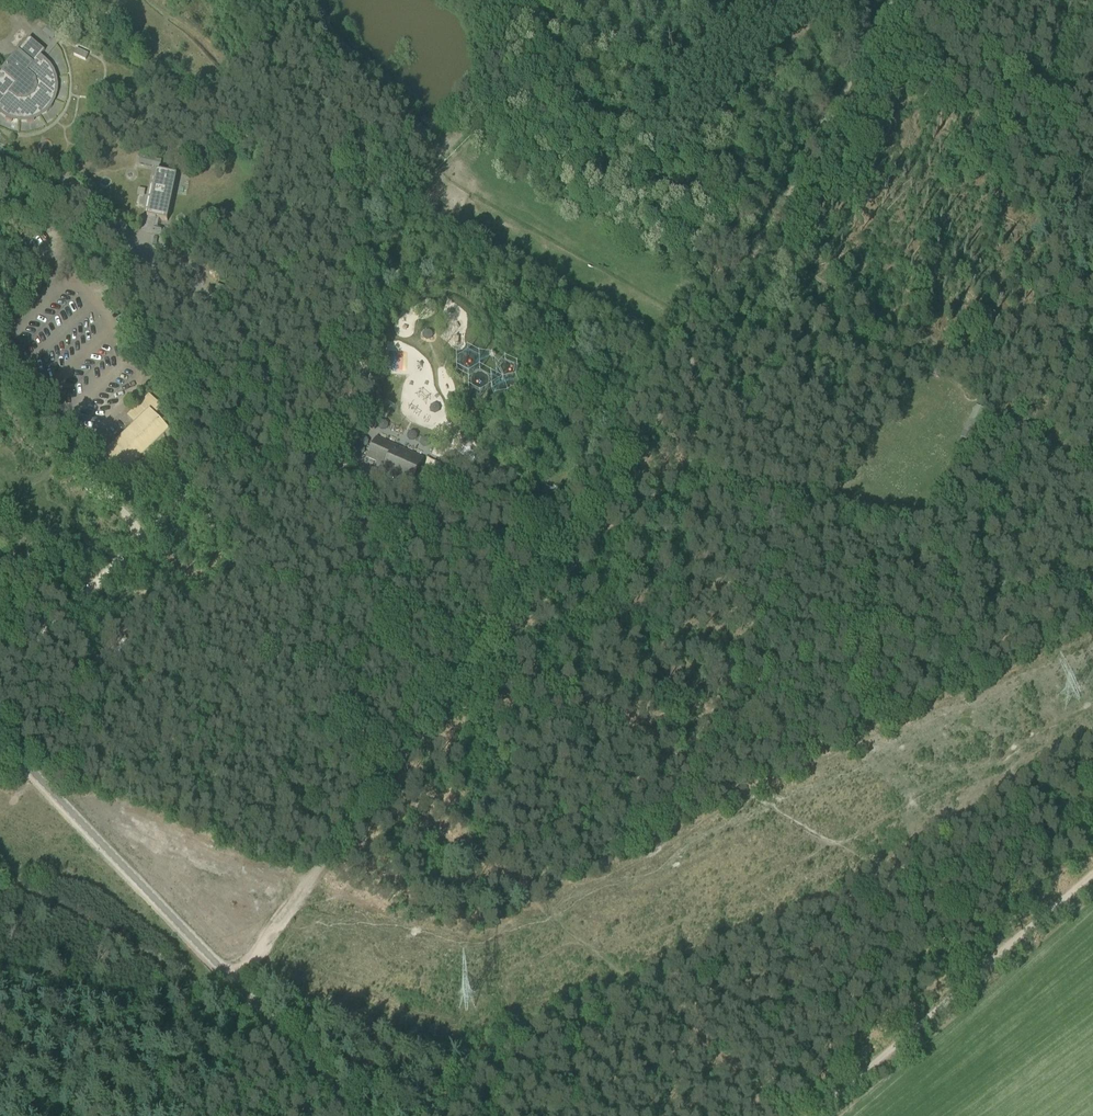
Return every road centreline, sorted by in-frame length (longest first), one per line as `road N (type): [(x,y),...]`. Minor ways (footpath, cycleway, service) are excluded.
road 1 (track): [(188,1024),(233,980),(648,423),(702,344),(894,0)]
road 2 (residential): [(362,1115),(0,738)]
road 3 (track): [(810,1115),(1092,873)]
road 4 (track): [(739,790),(481,650)]
road 5 (track): [(795,1115),(630,979)]
road 6 (track): [(379,786),(533,904)]
road 7 (track): [(1092,467),(999,415),(993,384),(949,352)]
road 8 (track): [(1011,943),(878,866)]
road 9 (track): [(93,1115),(188,1024)]

